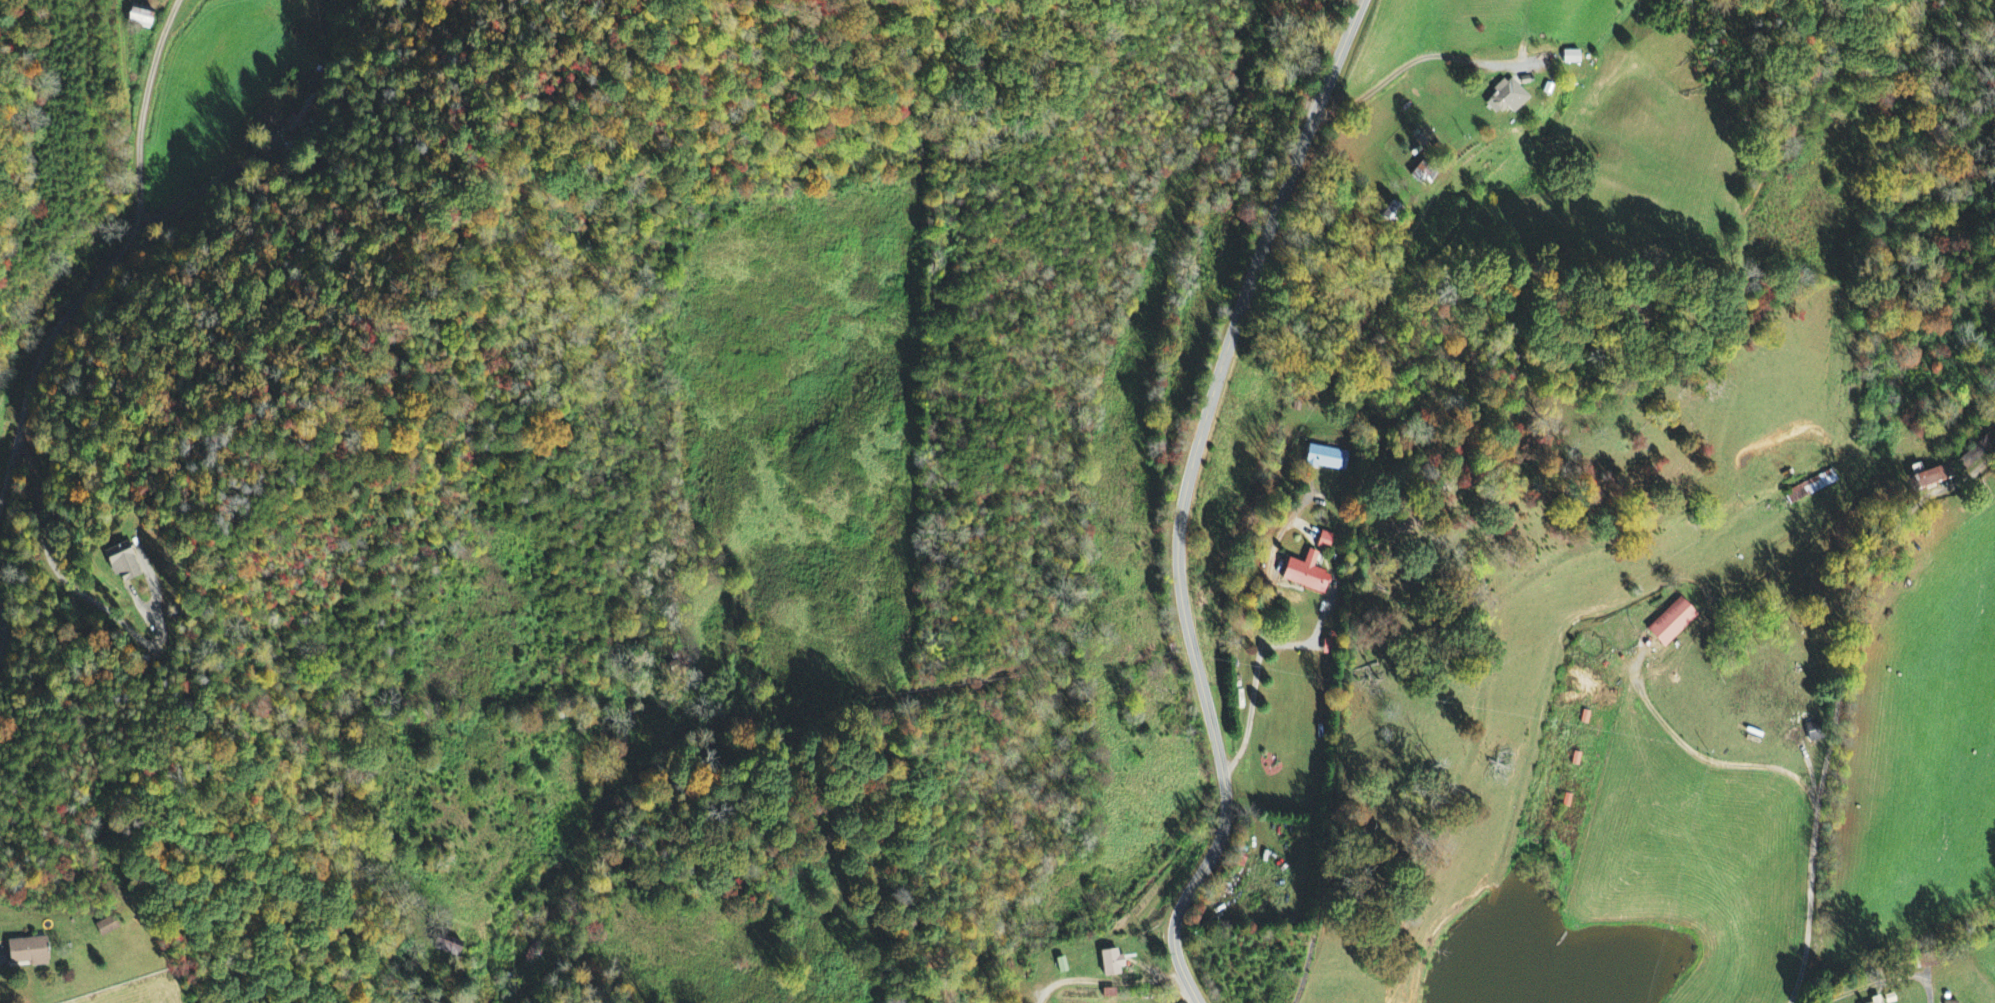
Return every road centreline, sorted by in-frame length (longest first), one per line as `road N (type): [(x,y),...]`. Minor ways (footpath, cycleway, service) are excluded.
road 1 (residential): [(1208,1002),(1173,933),(1184,895),(1212,863),(1226,805),(1177,574),(1176,523),(1235,323),(1361,0)]
road 2 (residential): [(0,663),(57,435),(161,189),(219,0)]
road 3 (residential): [(1777,1002),(1822,919),(1825,810),(1862,647),(1933,488),(1994,430)]

